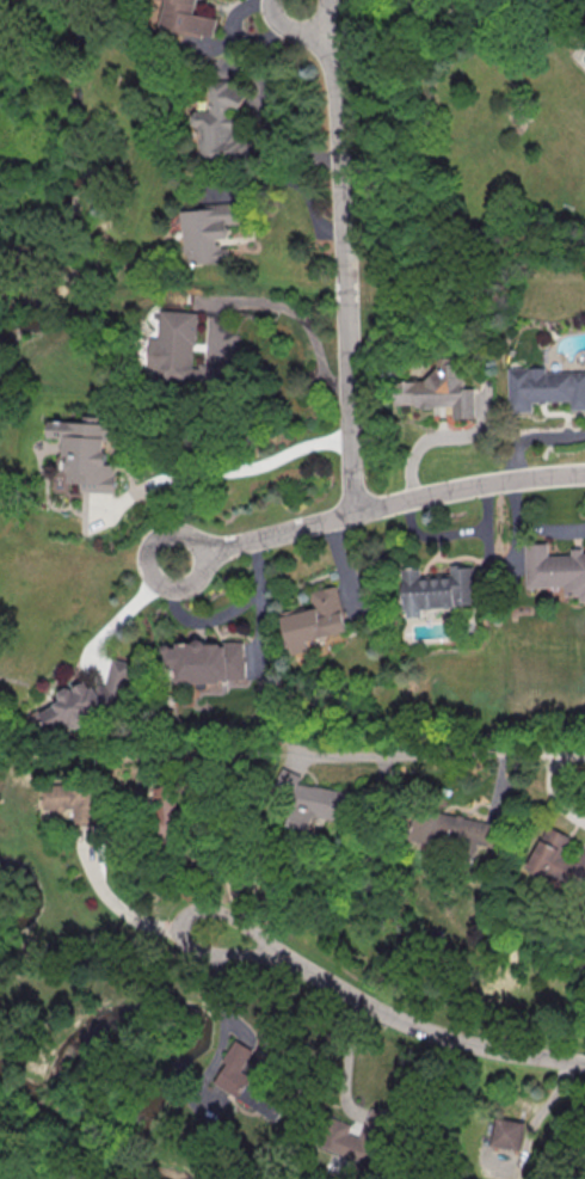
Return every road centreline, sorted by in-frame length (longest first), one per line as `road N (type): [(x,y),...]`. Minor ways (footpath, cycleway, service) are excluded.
road 1 (residential): [(353,510),(334,94),(324,44),(297,2)]
road 2 (residential): [(176,558),(475,484),(584,474)]
road 3 (residential): [(584,1066),(480,1051),(215,931)]
road 4 (residential): [(584,756),(302,759)]

